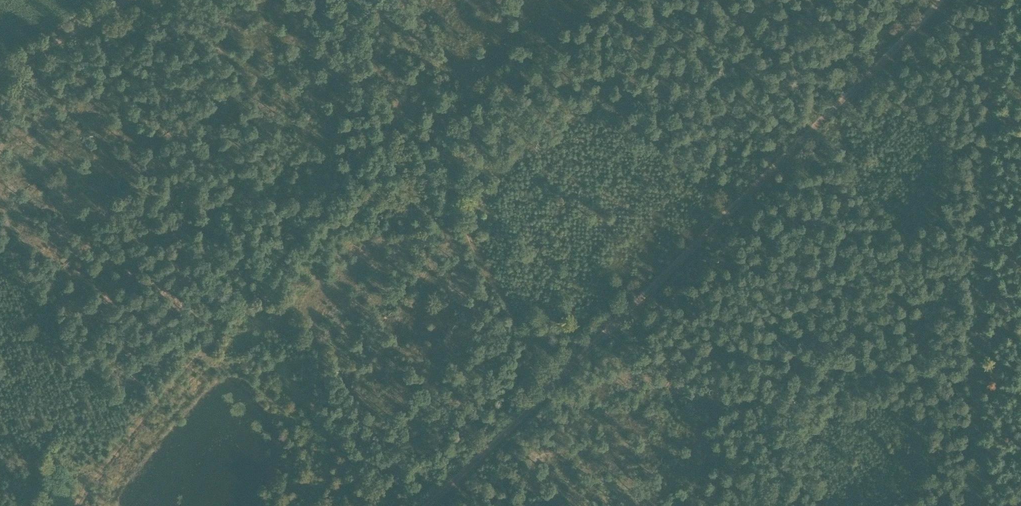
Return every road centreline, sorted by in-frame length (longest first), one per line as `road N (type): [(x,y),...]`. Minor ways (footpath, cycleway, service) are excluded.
road 1 (track): [(428,505),(942,0)]
road 2 (track): [(997,0),(985,108),(971,505)]
road 3 (track): [(551,392),(420,146)]
road 4 (track): [(0,75),(130,0)]

